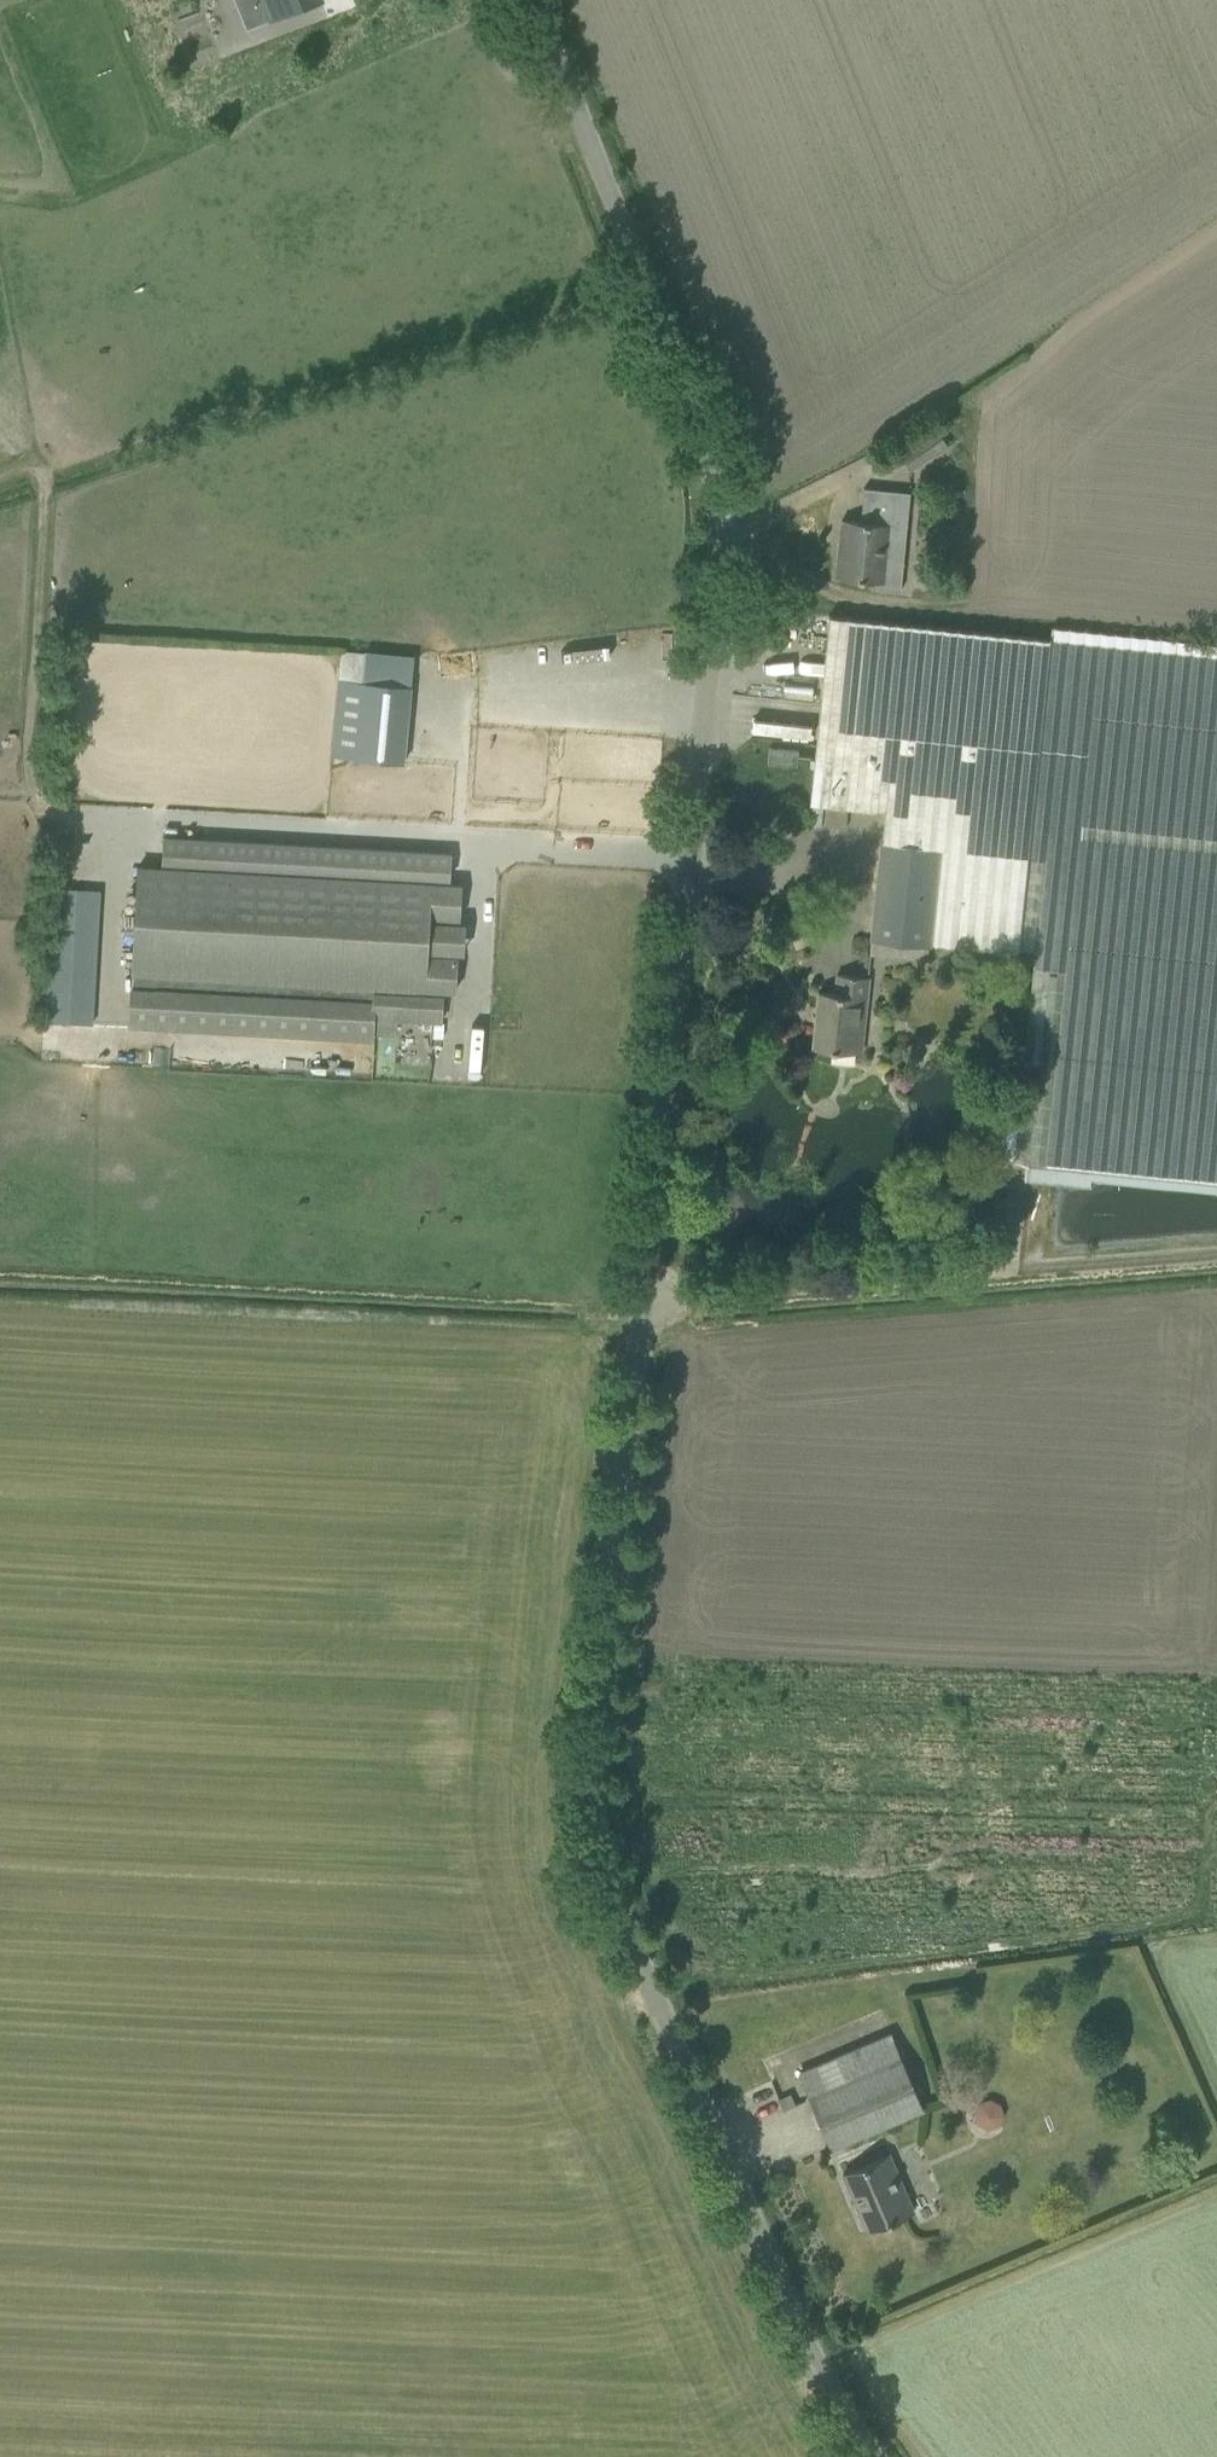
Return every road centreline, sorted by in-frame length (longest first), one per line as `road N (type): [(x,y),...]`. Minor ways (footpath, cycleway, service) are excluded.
road 1 (unclassified): [(875,2456),(809,2350),(623,1926),(599,1846),(592,1770),(717,535),(715,478),(693,411),(531,0)]

